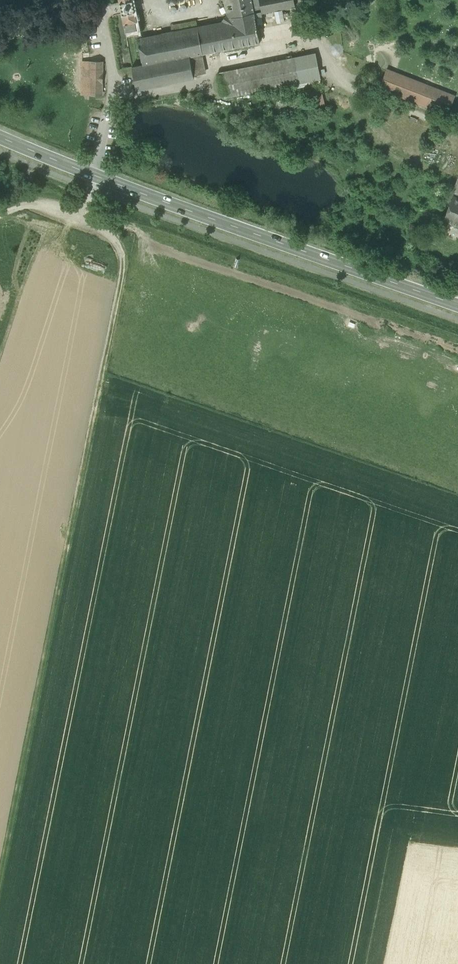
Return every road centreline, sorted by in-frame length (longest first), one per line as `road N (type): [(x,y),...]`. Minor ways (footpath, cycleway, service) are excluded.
road 1 (track): [(82,215),(107,225),(122,247),(121,267),(0,874)]
road 2 (tertiary): [(457,306),(0,136)]

